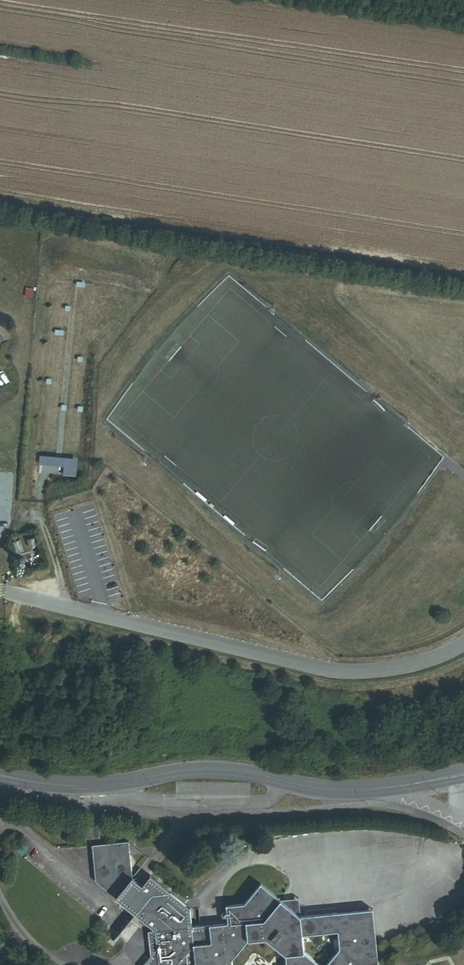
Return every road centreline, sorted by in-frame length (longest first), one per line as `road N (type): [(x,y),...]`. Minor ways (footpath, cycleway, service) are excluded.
road 1 (unclassified): [(463,642),(394,667),(320,668),(0,589)]
road 2 (tertiary): [(0,776),(92,787),(186,769),(231,771),(319,792),(367,793),(463,774)]

